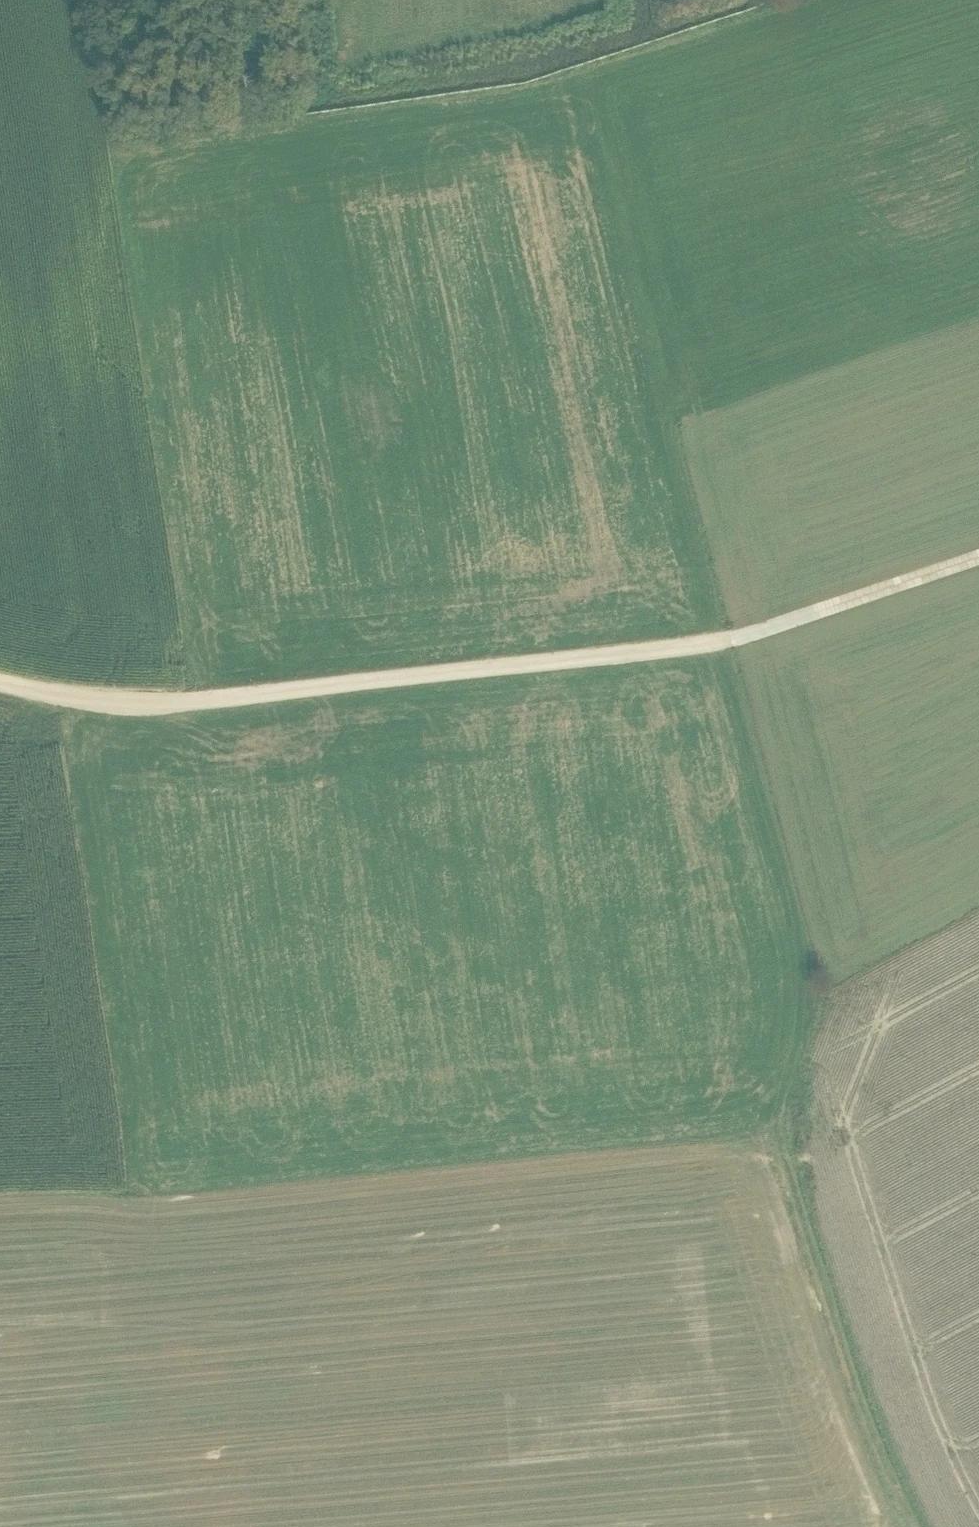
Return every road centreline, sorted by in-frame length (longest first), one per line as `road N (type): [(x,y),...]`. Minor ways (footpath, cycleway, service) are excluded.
road 1 (track): [(0,683),(141,704),(762,632),(978,559)]
road 2 (track): [(768,1121),(909,1526)]

